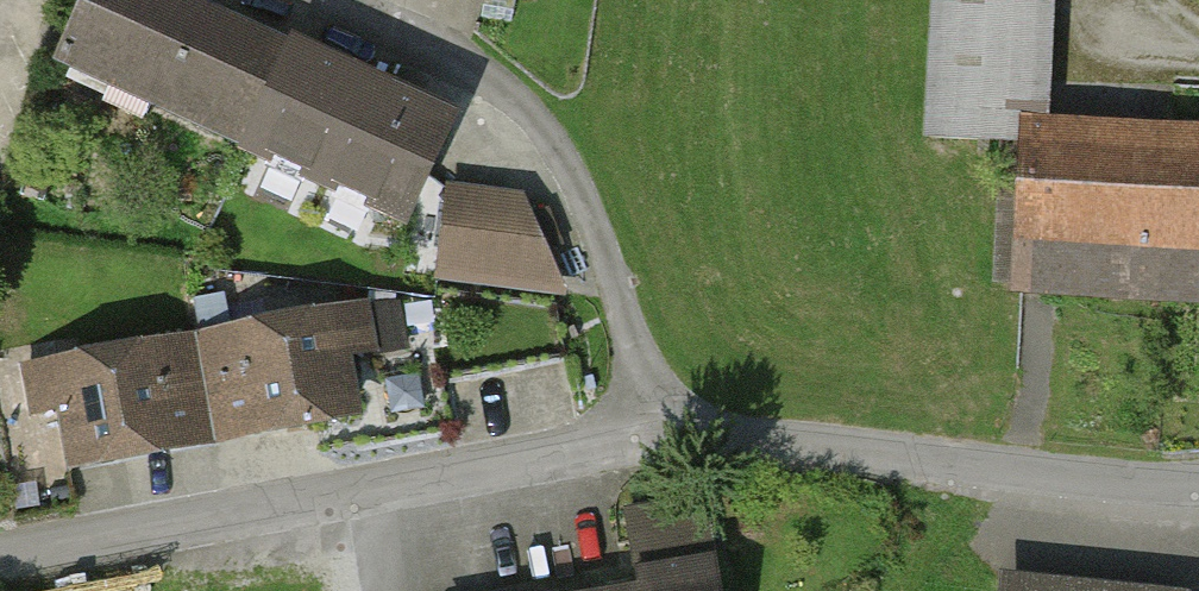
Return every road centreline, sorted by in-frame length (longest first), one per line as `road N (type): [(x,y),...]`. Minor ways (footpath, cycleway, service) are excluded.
road 1 (residential): [(652,433),(0,557)]
road 2 (residential): [(652,433),(623,319),(558,142),(503,82),(336,0)]
road 3 (residential): [(1198,484),(652,433)]

